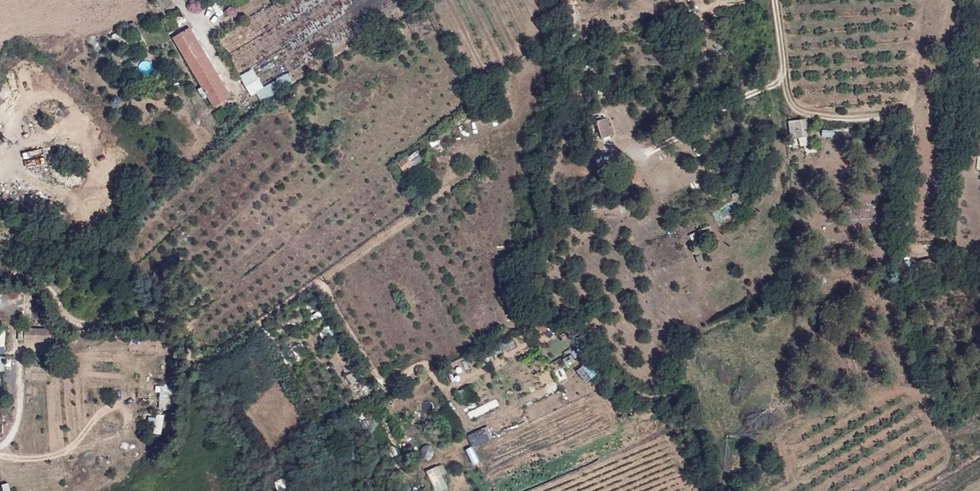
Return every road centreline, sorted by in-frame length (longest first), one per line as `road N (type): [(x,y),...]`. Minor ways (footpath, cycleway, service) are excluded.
road 1 (track): [(0,274),(44,283),(66,316),(83,323),(173,326),(198,356),(222,348),(469,173),(480,148),(463,142),(447,168)]

